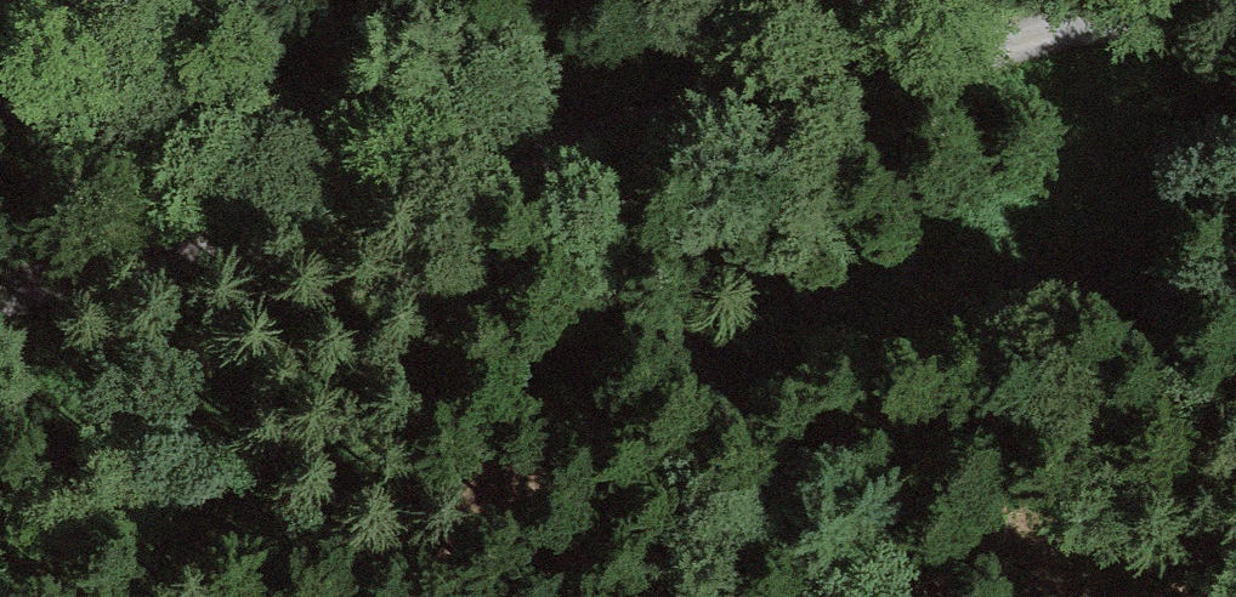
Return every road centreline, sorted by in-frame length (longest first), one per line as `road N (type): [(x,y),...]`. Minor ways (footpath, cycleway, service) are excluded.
road 1 (track): [(0,298),(72,271),(1224,0)]
road 2 (track): [(690,596),(672,531),(539,259),(457,180)]

